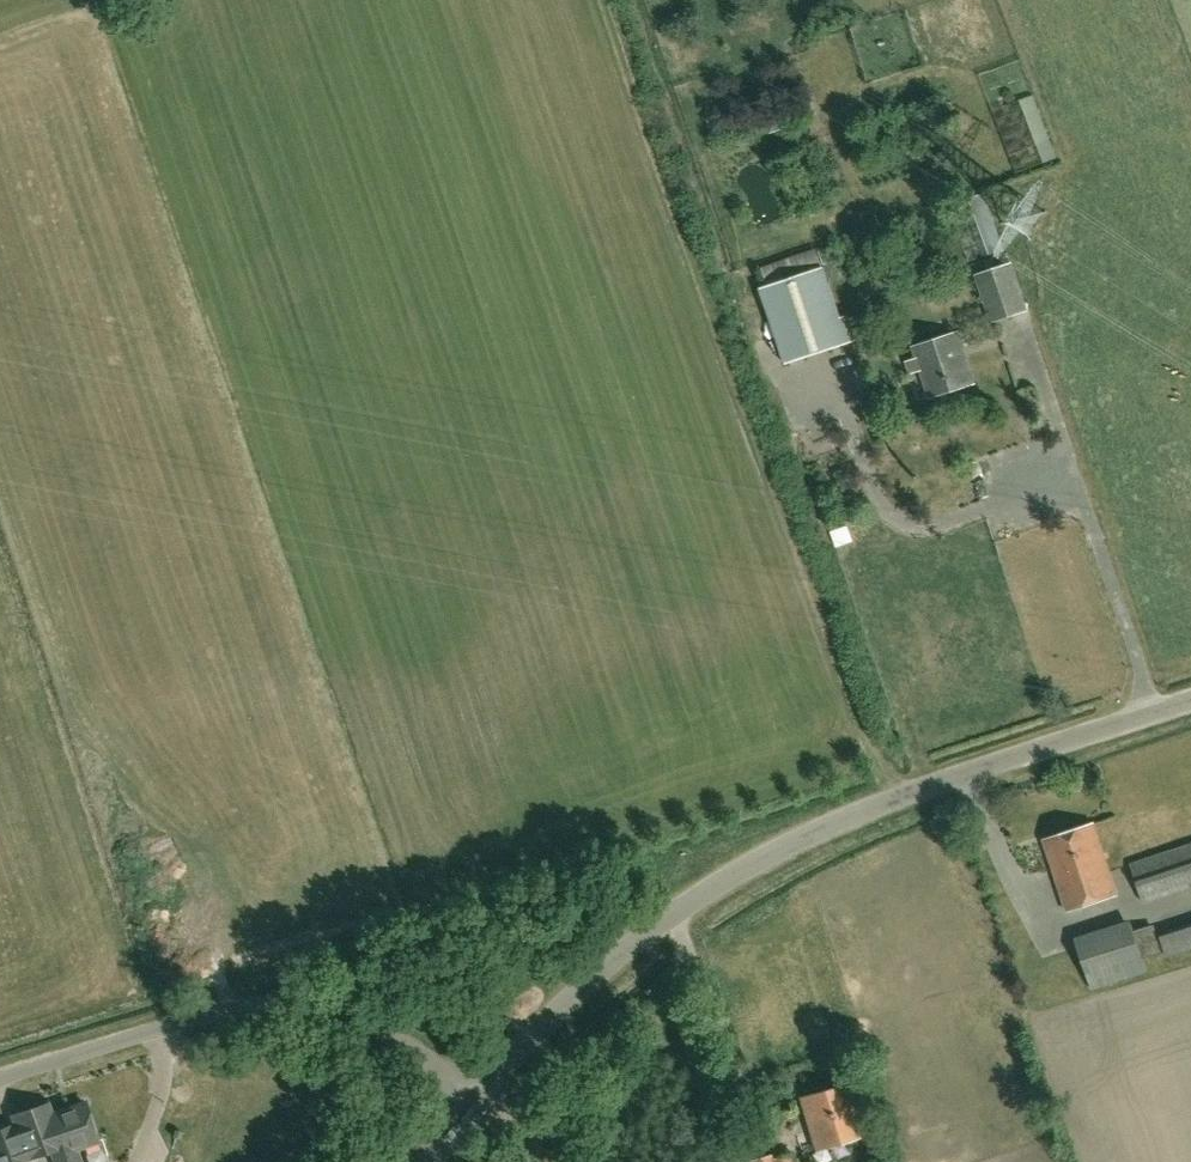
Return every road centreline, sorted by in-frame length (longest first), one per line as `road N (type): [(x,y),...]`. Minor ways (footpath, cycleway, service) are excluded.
road 1 (unclassified): [(486,1088),(544,1026),(674,914),(767,858),(972,771),(1190,705)]
road 2 (track): [(0,365),(211,1012)]
road 3 (unclassified): [(0,1079),(211,1012),(302,1006),(349,1015),(486,1088)]
road 4 (track): [(0,40),(127,0)]

